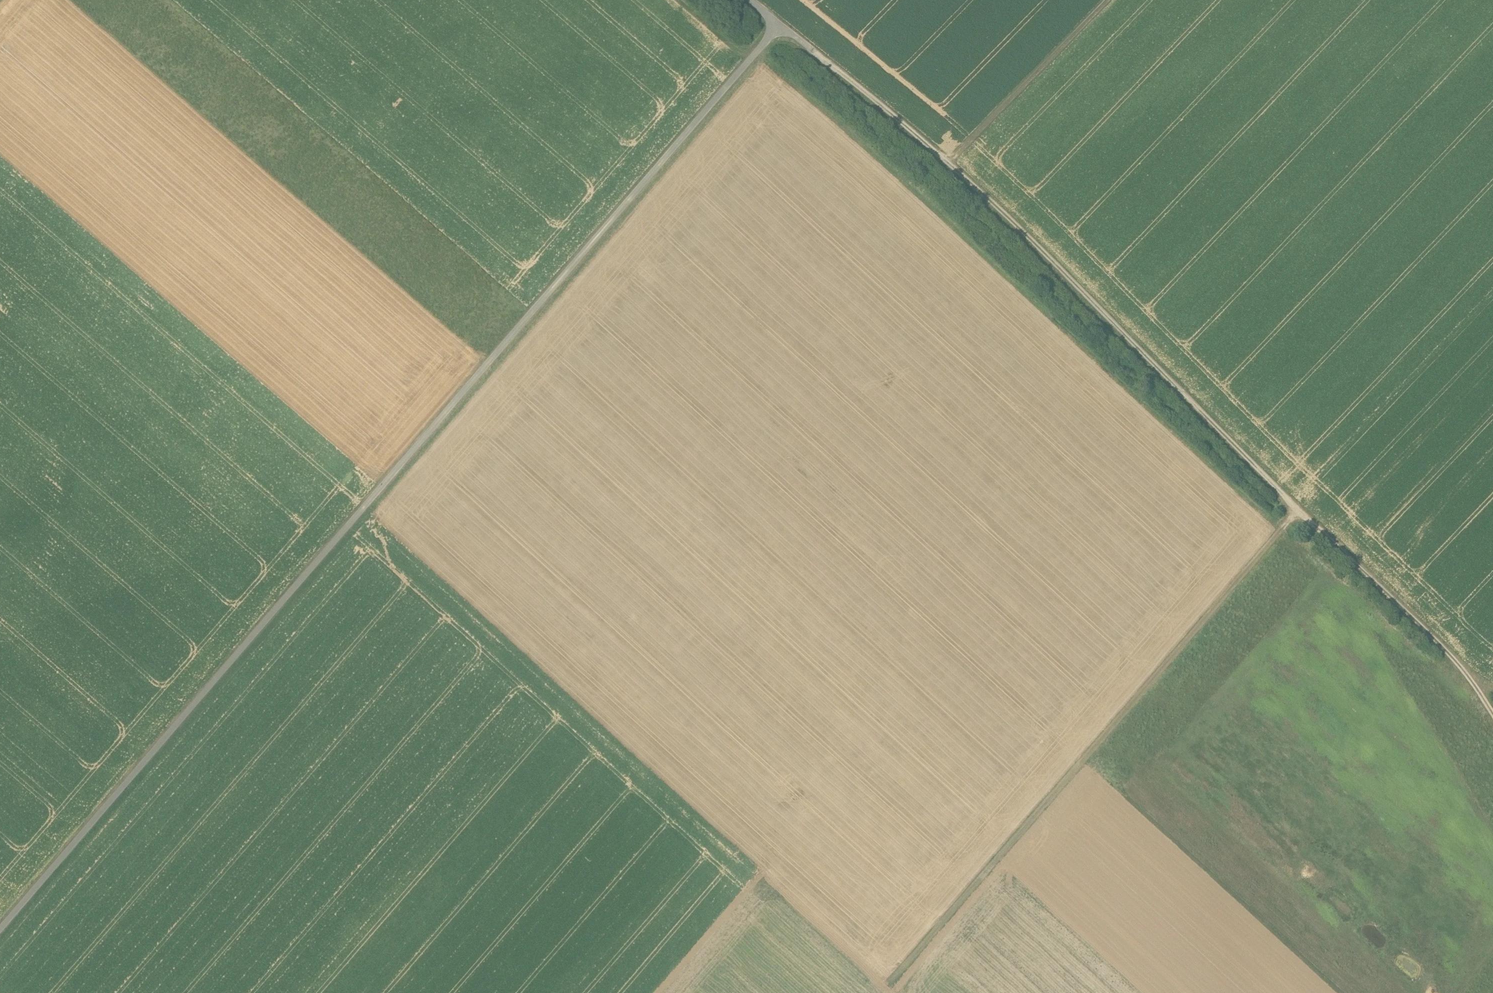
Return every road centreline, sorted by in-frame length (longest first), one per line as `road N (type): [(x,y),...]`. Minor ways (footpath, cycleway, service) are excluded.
road 1 (track): [(746,0),(778,28),(0,935)]
road 2 (track): [(1492,716),(1447,654),(959,169),(778,28)]
road 3 (track): [(1298,512),(893,983)]

